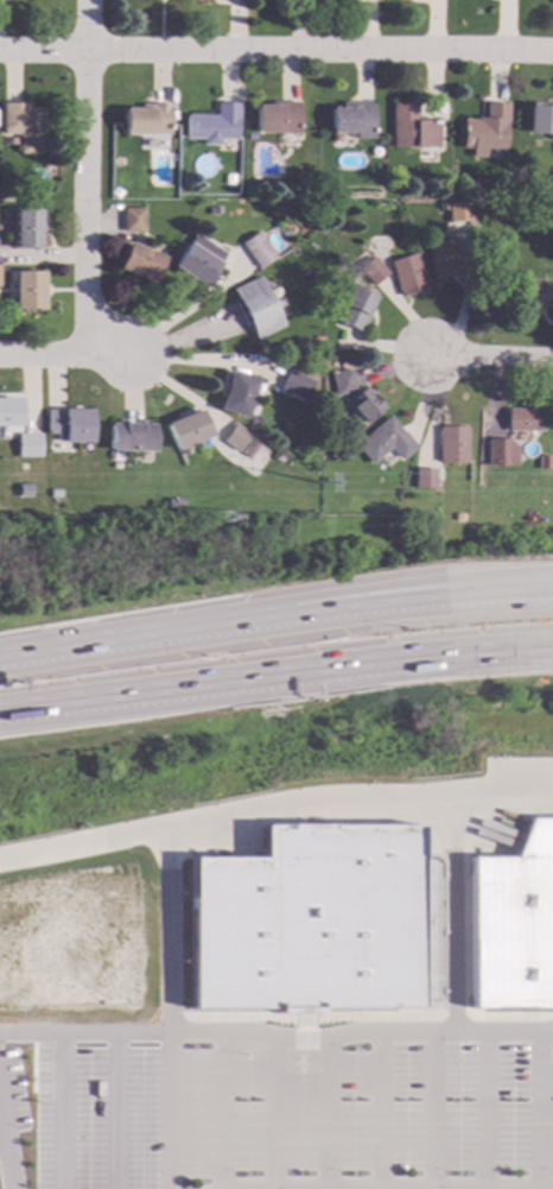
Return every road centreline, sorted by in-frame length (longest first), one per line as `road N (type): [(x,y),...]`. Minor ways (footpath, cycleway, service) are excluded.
road 1 (residential): [(552,55),(0,50)]
road 2 (motorway): [(0,715),(482,650)]
road 3 (motorway): [(552,568),(382,584),(157,633)]
road 4 (motorway): [(552,592),(157,633)]
road 5 (residential): [(87,0),(88,355)]
road 6 (motorway): [(157,633),(0,655)]
road 7 (residential): [(0,355),(133,355)]
road 8 (residential): [(552,359),(430,354)]

